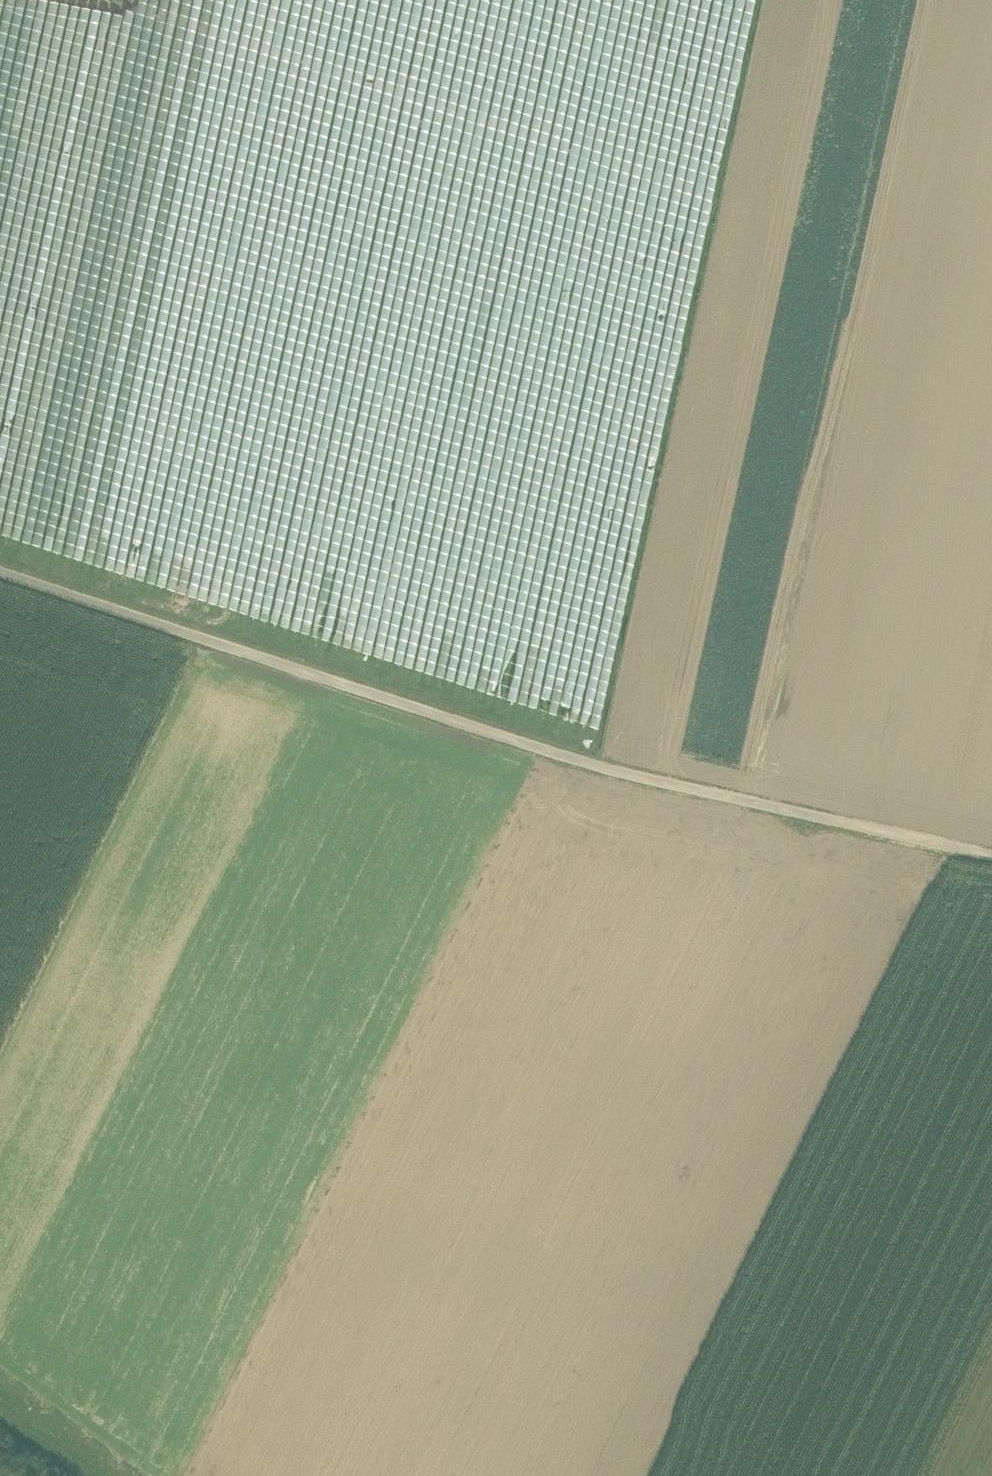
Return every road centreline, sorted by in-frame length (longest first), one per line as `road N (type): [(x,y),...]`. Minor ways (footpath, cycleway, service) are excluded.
road 1 (track): [(0,573),(595,766),(991,855)]

